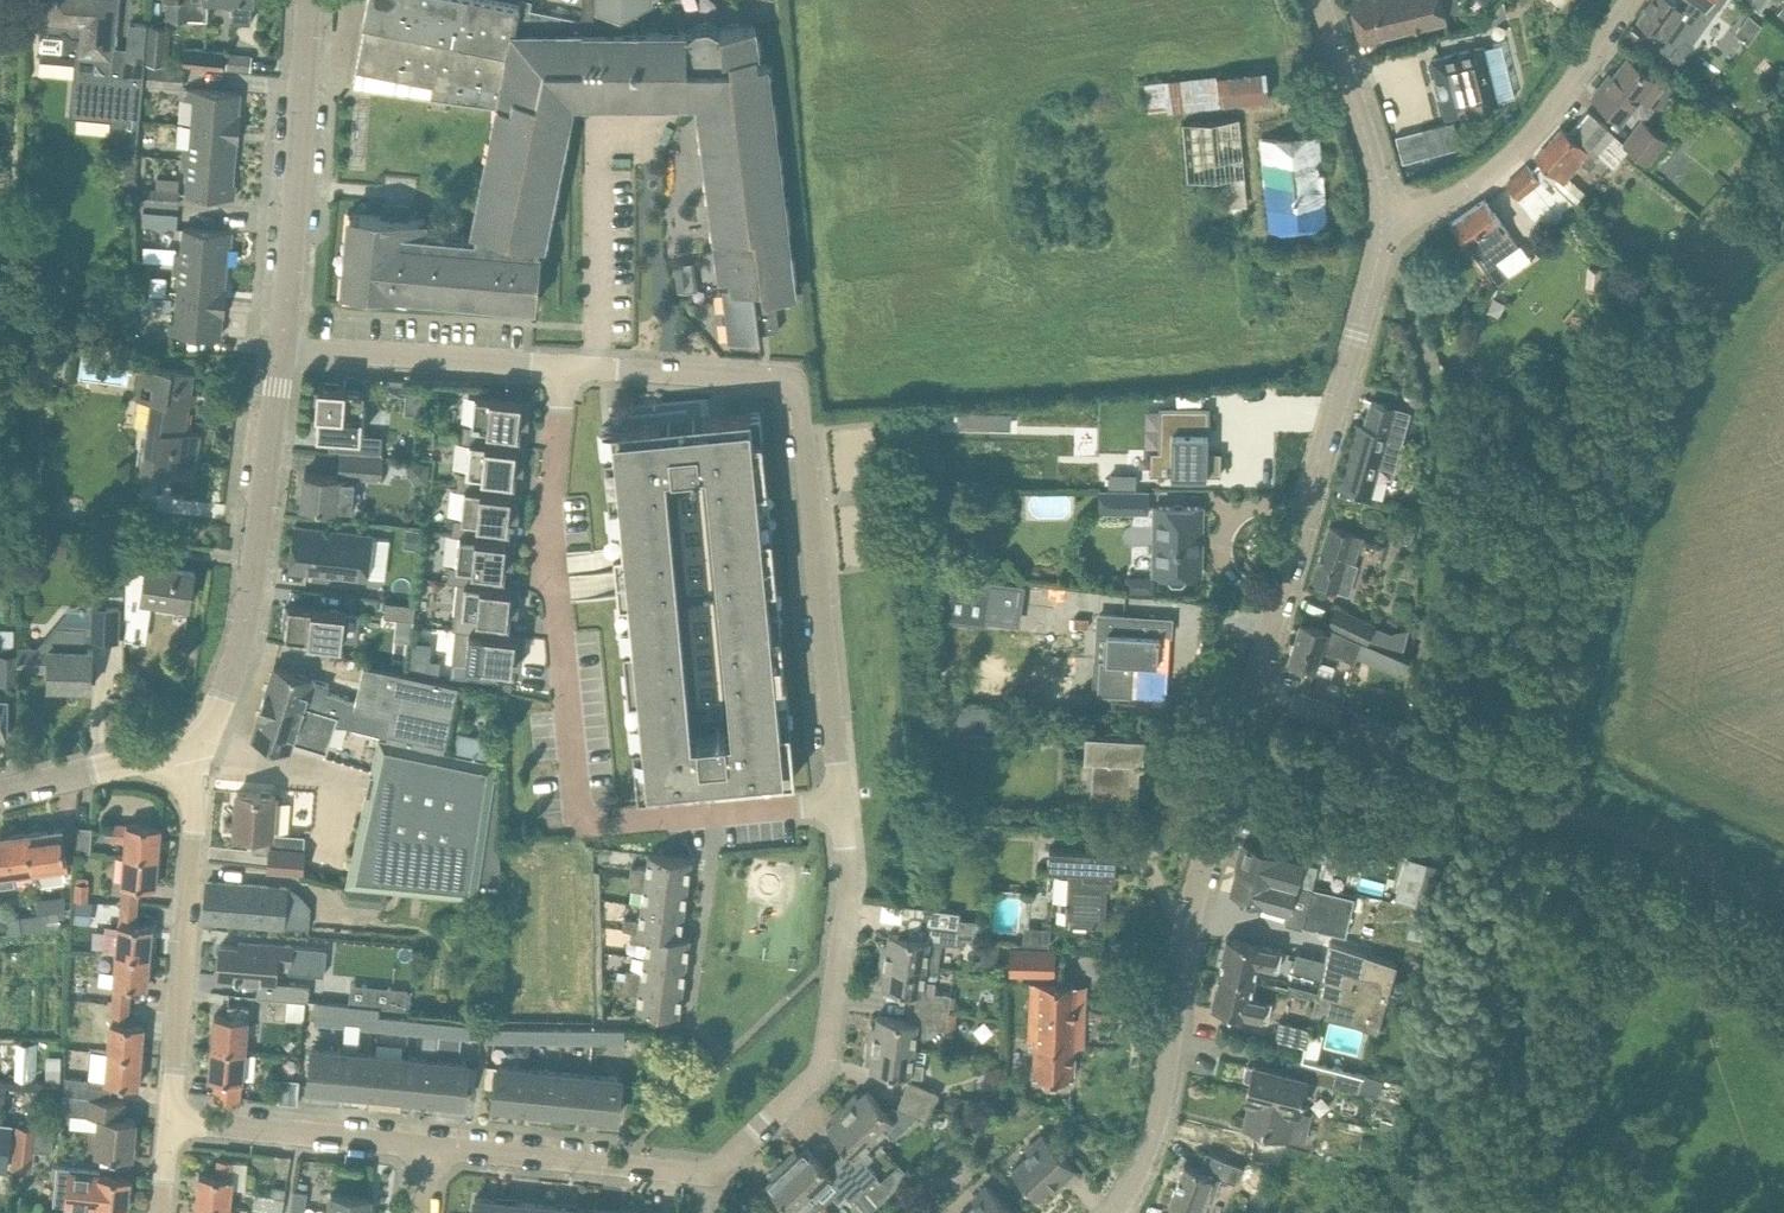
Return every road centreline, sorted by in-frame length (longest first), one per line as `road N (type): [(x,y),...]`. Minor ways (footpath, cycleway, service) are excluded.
road 1 (residential): [(1112,1212),(1151,1146),(1170,1069),(1186,937),(1385,223)]
road 2 (residential): [(564,365),(549,511),(582,824),(841,802)]
road 3 (residential): [(841,802),(797,387),(779,378),(601,367)]
road 4 (residential): [(703,1172),(715,1172),(821,1071),(847,883),(841,802)]
road 5 (unclassified): [(191,749),(214,723),(248,620),(285,348)]
road 6 (residential): [(171,1123),(199,775),(191,749)]
road 7 (unclassified): [(285,348),(309,0)]
road 8 (residential): [(1385,223),(1476,186),(1524,145),(1630,0)]
road 9 (residential): [(564,365),(285,348)]
road 10 (residential): [(703,1172),(431,1147)]
road 11 (residential): [(431,1147),(171,1123)]
road 12 (residential): [(1385,223),(1373,149),(1321,0)]
road 13 (residential): [(601,367),(598,137)]
road 14 (unclassified): [(0,794),(191,749)]

